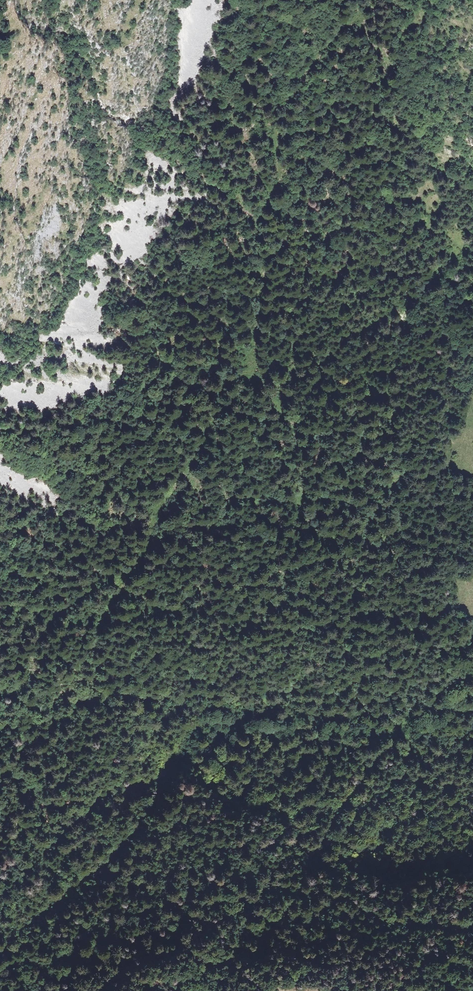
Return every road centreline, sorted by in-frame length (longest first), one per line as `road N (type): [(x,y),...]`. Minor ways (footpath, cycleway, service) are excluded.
road 1 (track): [(472,652),(319,529),(301,494),(293,432),(250,359),(261,229),(292,96),(325,46),(367,18)]
road 2 (track): [(254,374),(182,479),(137,568),(62,611),(30,674)]
road 3 (track): [(379,582),(381,499),(392,453),(389,388),(400,341),(430,294)]

